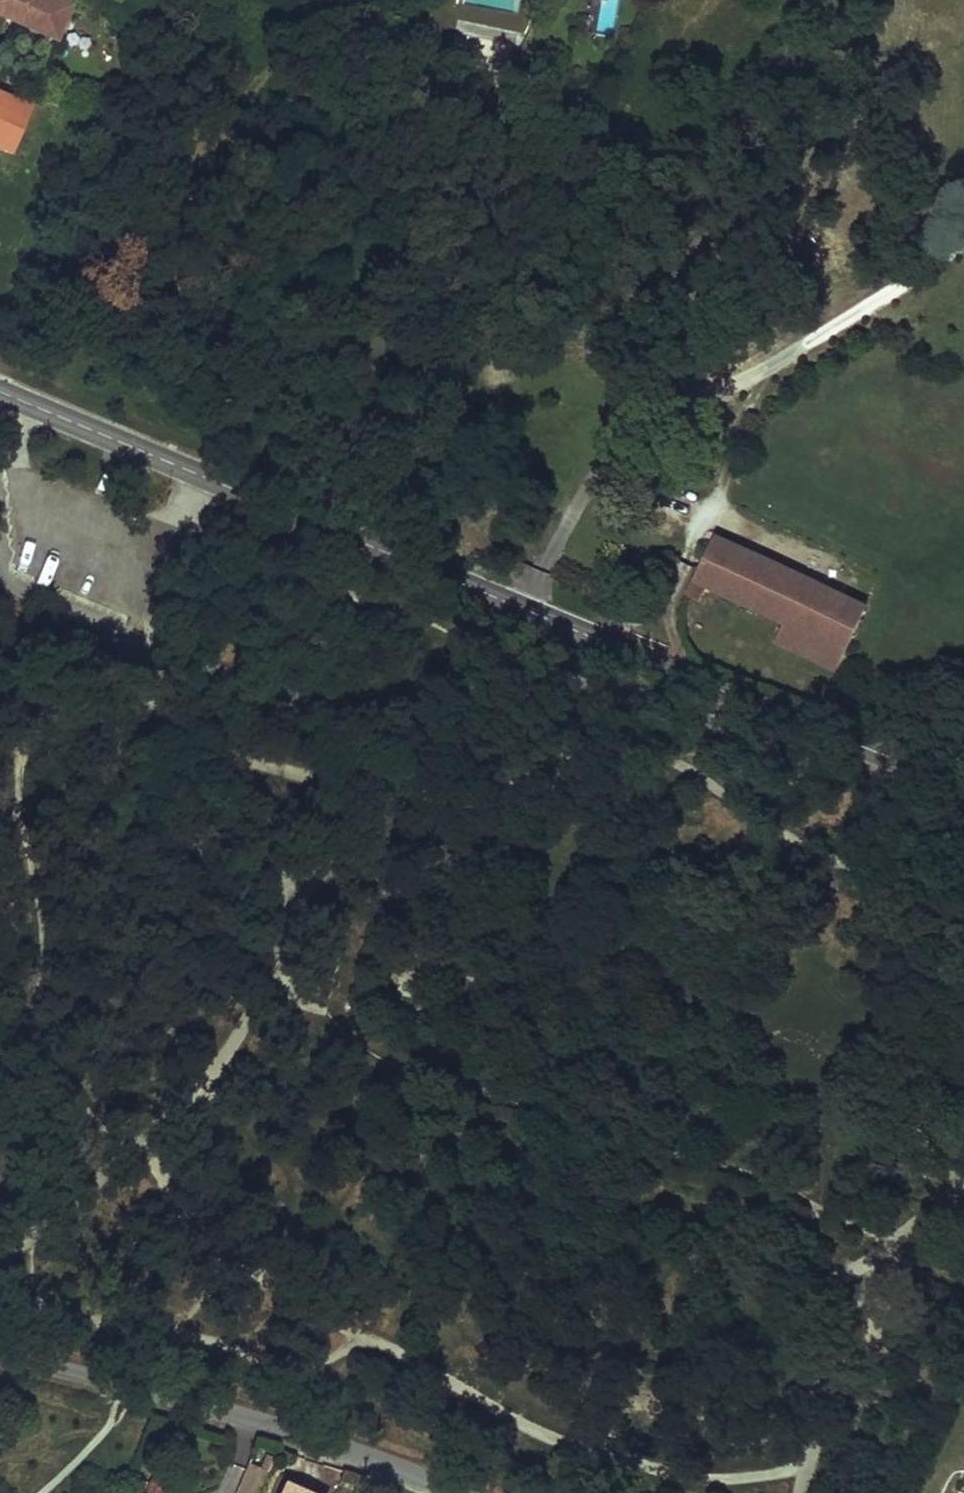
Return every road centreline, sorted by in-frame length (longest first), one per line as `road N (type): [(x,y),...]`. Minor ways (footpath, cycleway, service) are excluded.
road 1 (residential): [(0,393),(963,787)]
road 2 (residential): [(0,1351),(366,1455),(459,1492)]

